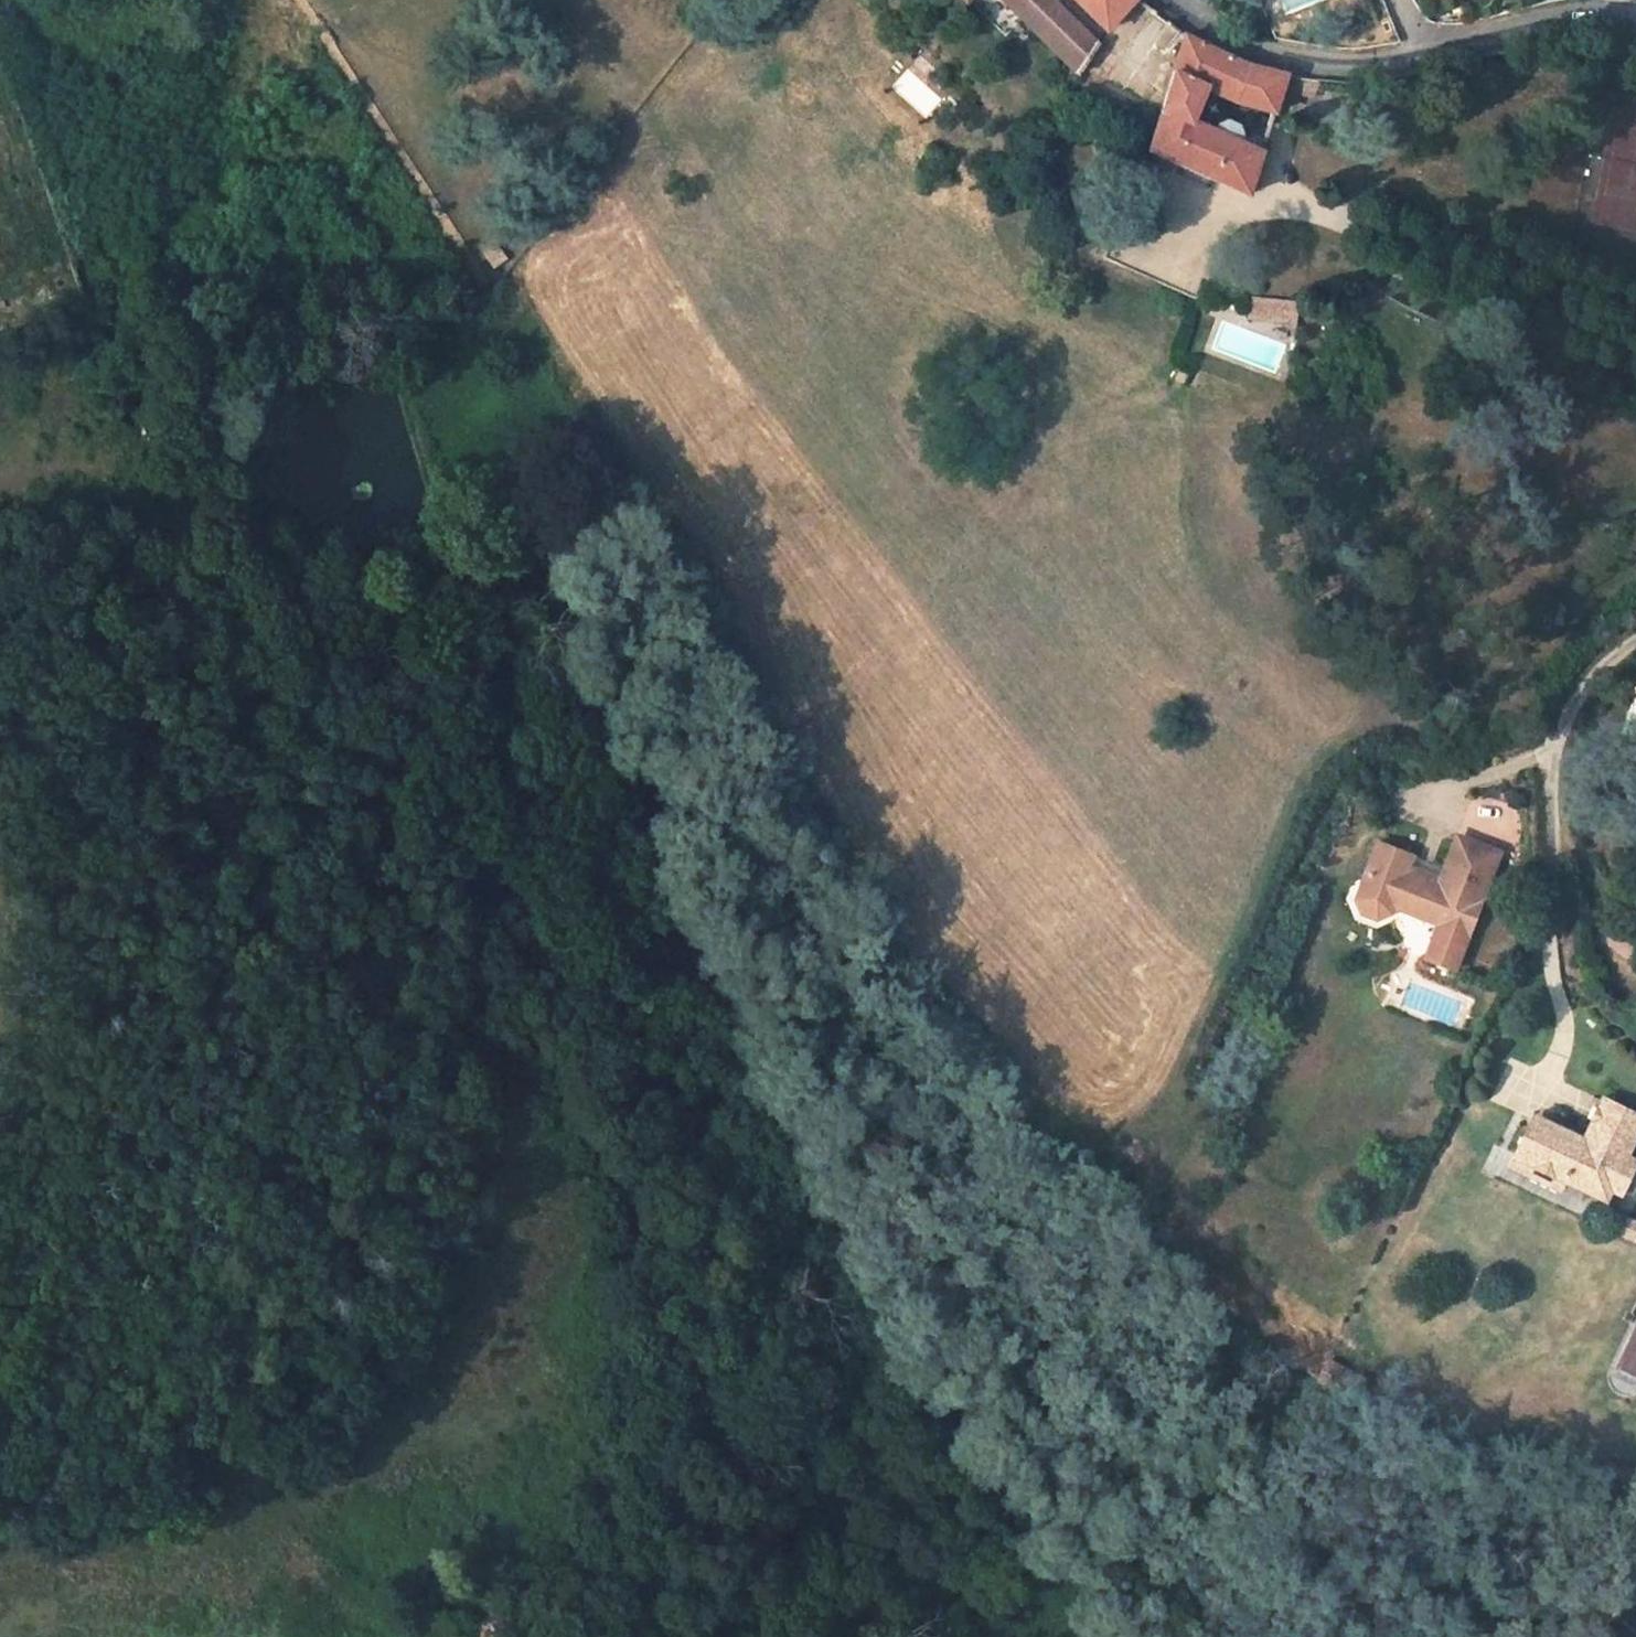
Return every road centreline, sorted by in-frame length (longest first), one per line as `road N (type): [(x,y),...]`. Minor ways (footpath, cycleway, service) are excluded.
road 1 (unclassified): [(1185,0),(1329,67),(1572,20),(1635,23)]

